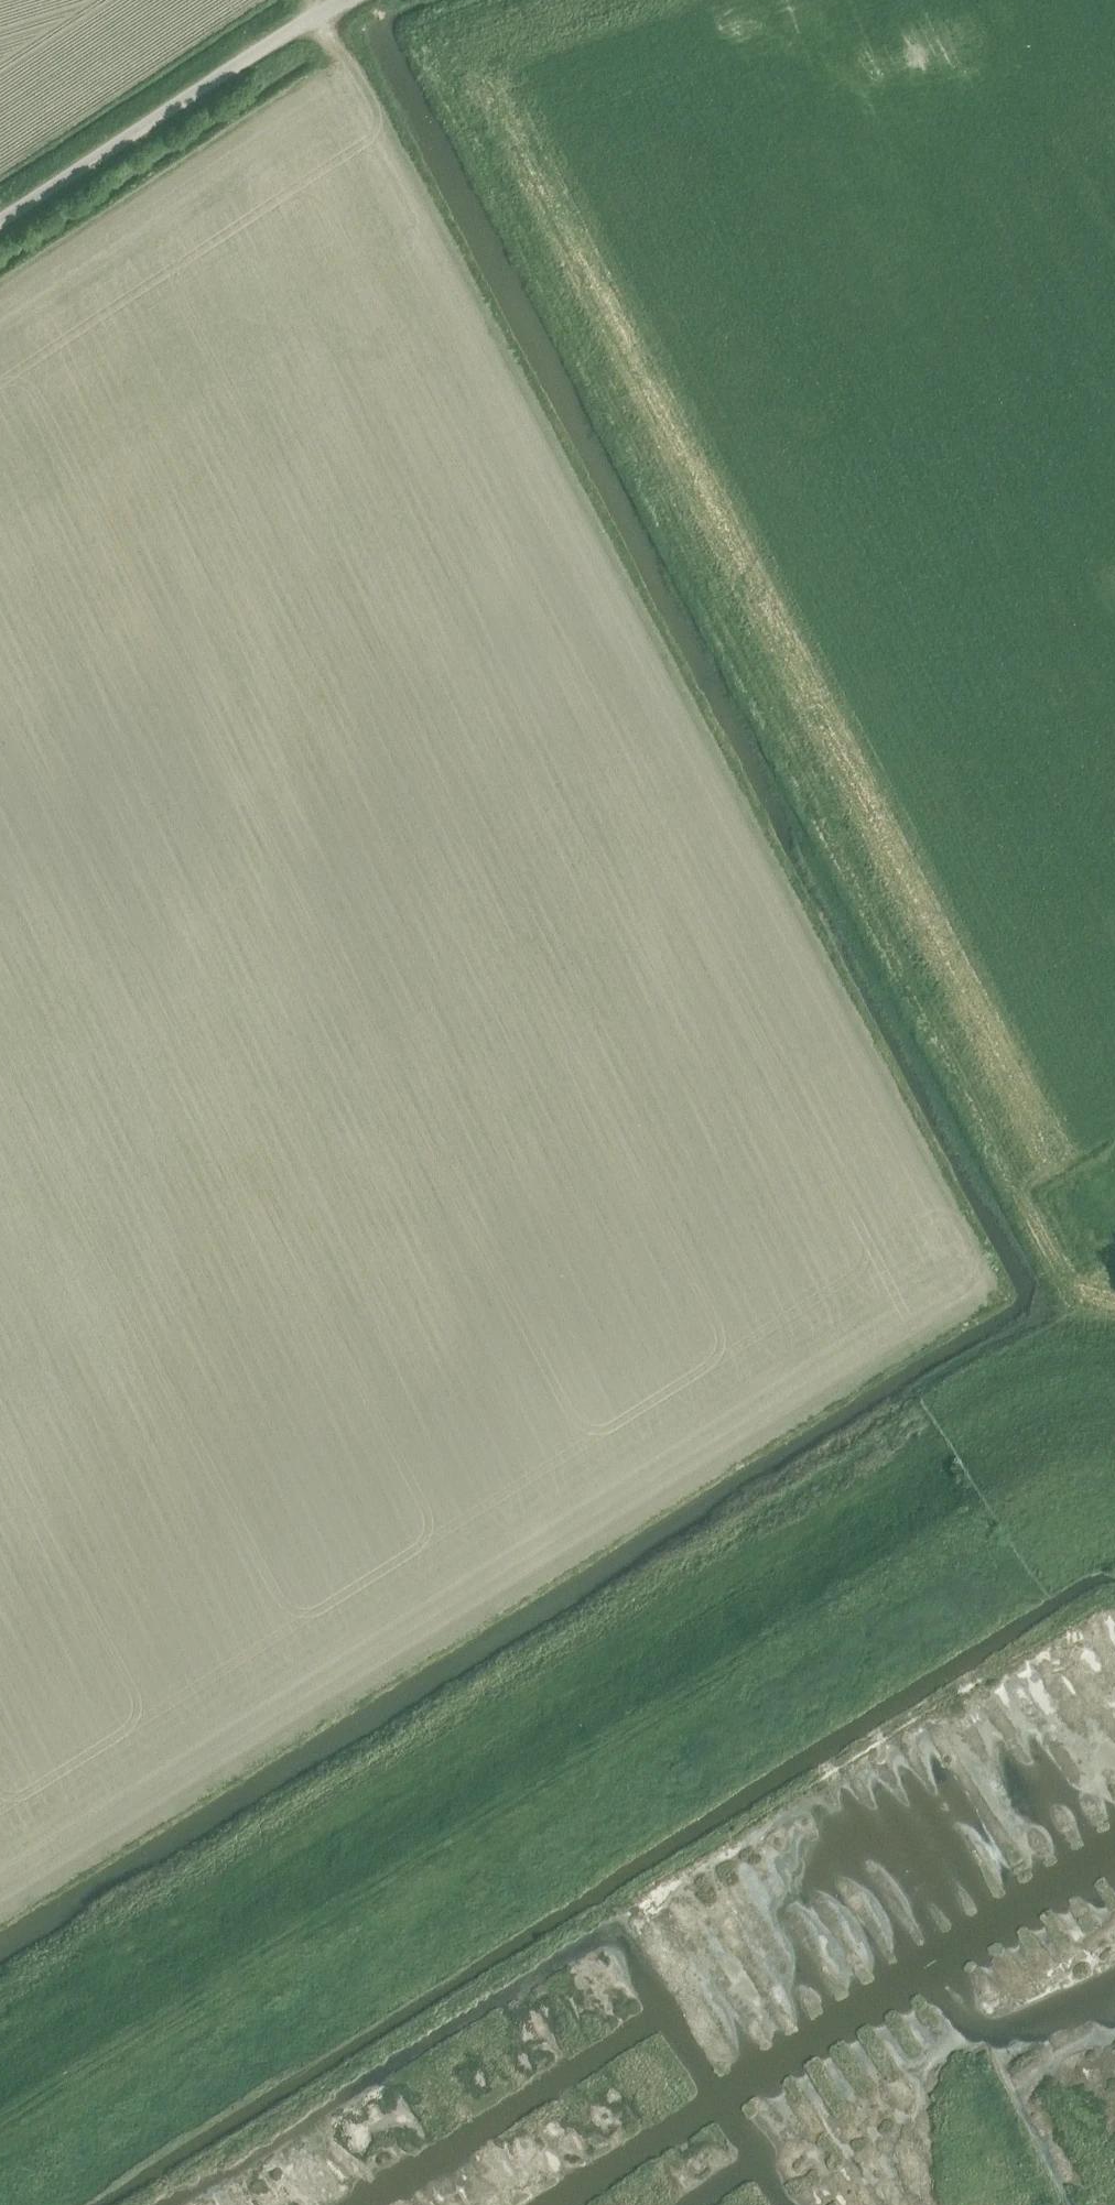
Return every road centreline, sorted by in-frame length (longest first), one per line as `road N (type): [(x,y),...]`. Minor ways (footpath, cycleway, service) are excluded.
road 1 (unclassified): [(0,221),(346,0)]

